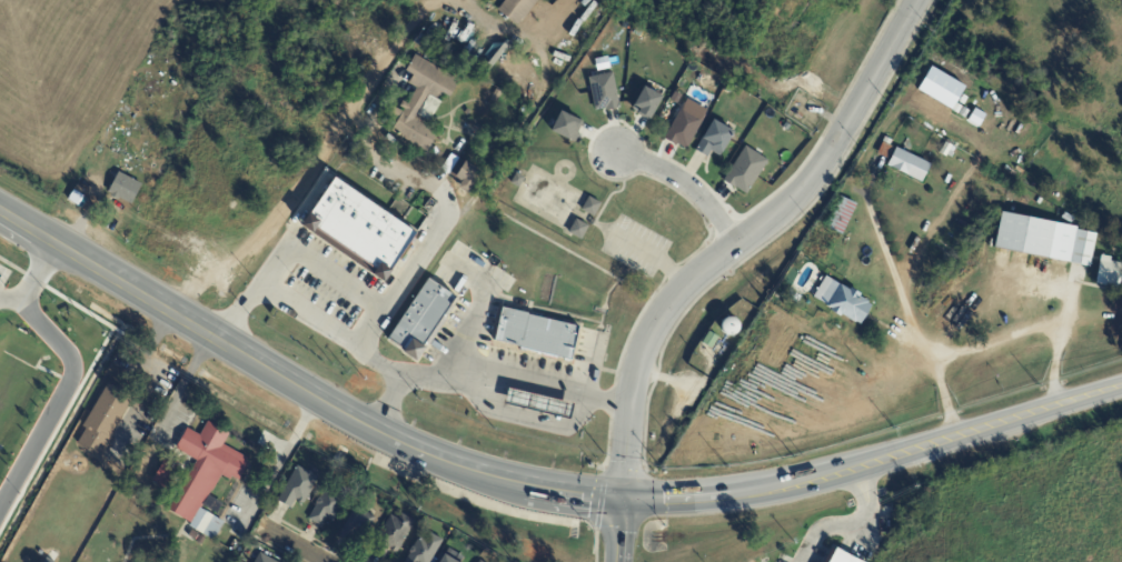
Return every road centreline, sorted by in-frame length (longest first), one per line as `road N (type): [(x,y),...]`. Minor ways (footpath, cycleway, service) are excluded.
road 1 (secondary): [(0,212),(355,422),(493,478),(627,498),(707,495),(793,485),(956,439)]
road 2 (tertiary): [(627,498),(635,394),(654,337),(688,288),(820,170),(919,0)]
road 3 (residential): [(613,155),(705,201),(741,244)]

